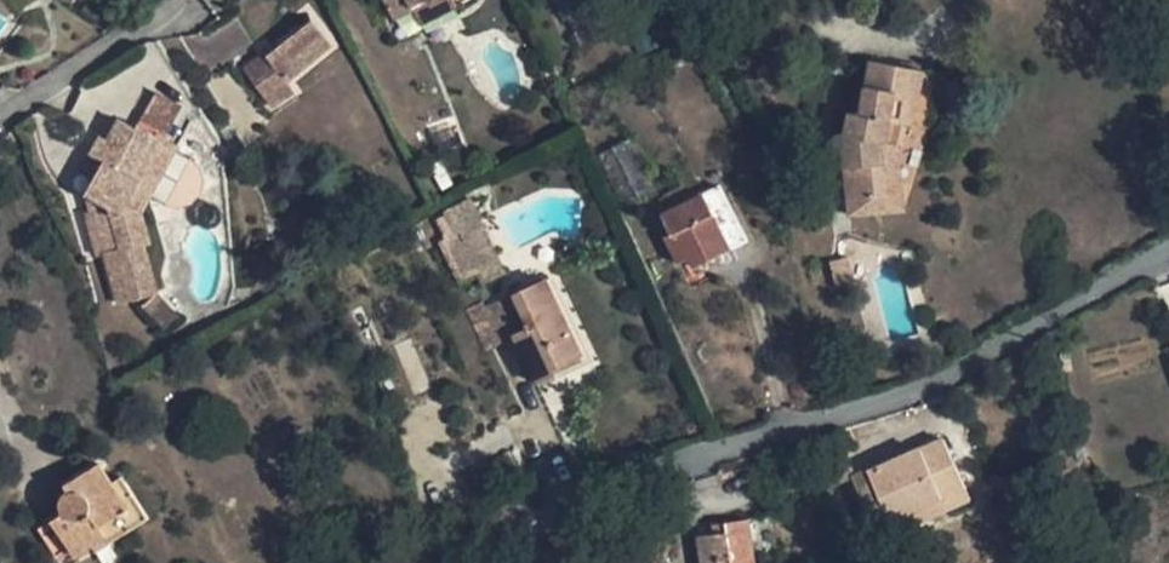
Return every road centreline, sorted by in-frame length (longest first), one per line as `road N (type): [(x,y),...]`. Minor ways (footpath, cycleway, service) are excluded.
road 1 (residential): [(1168,253),(936,385),(552,510)]
road 2 (residential): [(0,121),(134,30),(186,7)]

